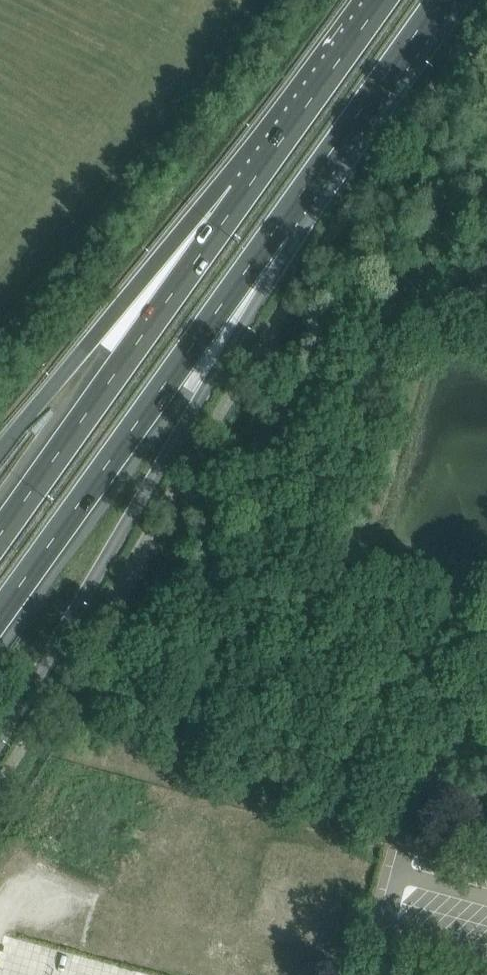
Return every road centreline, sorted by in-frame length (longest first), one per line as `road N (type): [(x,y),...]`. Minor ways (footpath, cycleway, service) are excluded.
road 1 (unclassified): [(0,786),(326,241),(486,13)]
road 2 (motorway): [(0,738),(202,396),(276,230)]
road 3 (motorway): [(0,614),(276,230)]
road 4 (motorway): [(241,198),(0,536)]
road 5 (motorway): [(241,198),(94,338),(0,451)]
road 6 (motorway): [(276,230),(440,0)]
road 7 (motorway): [(383,0),(241,198)]

